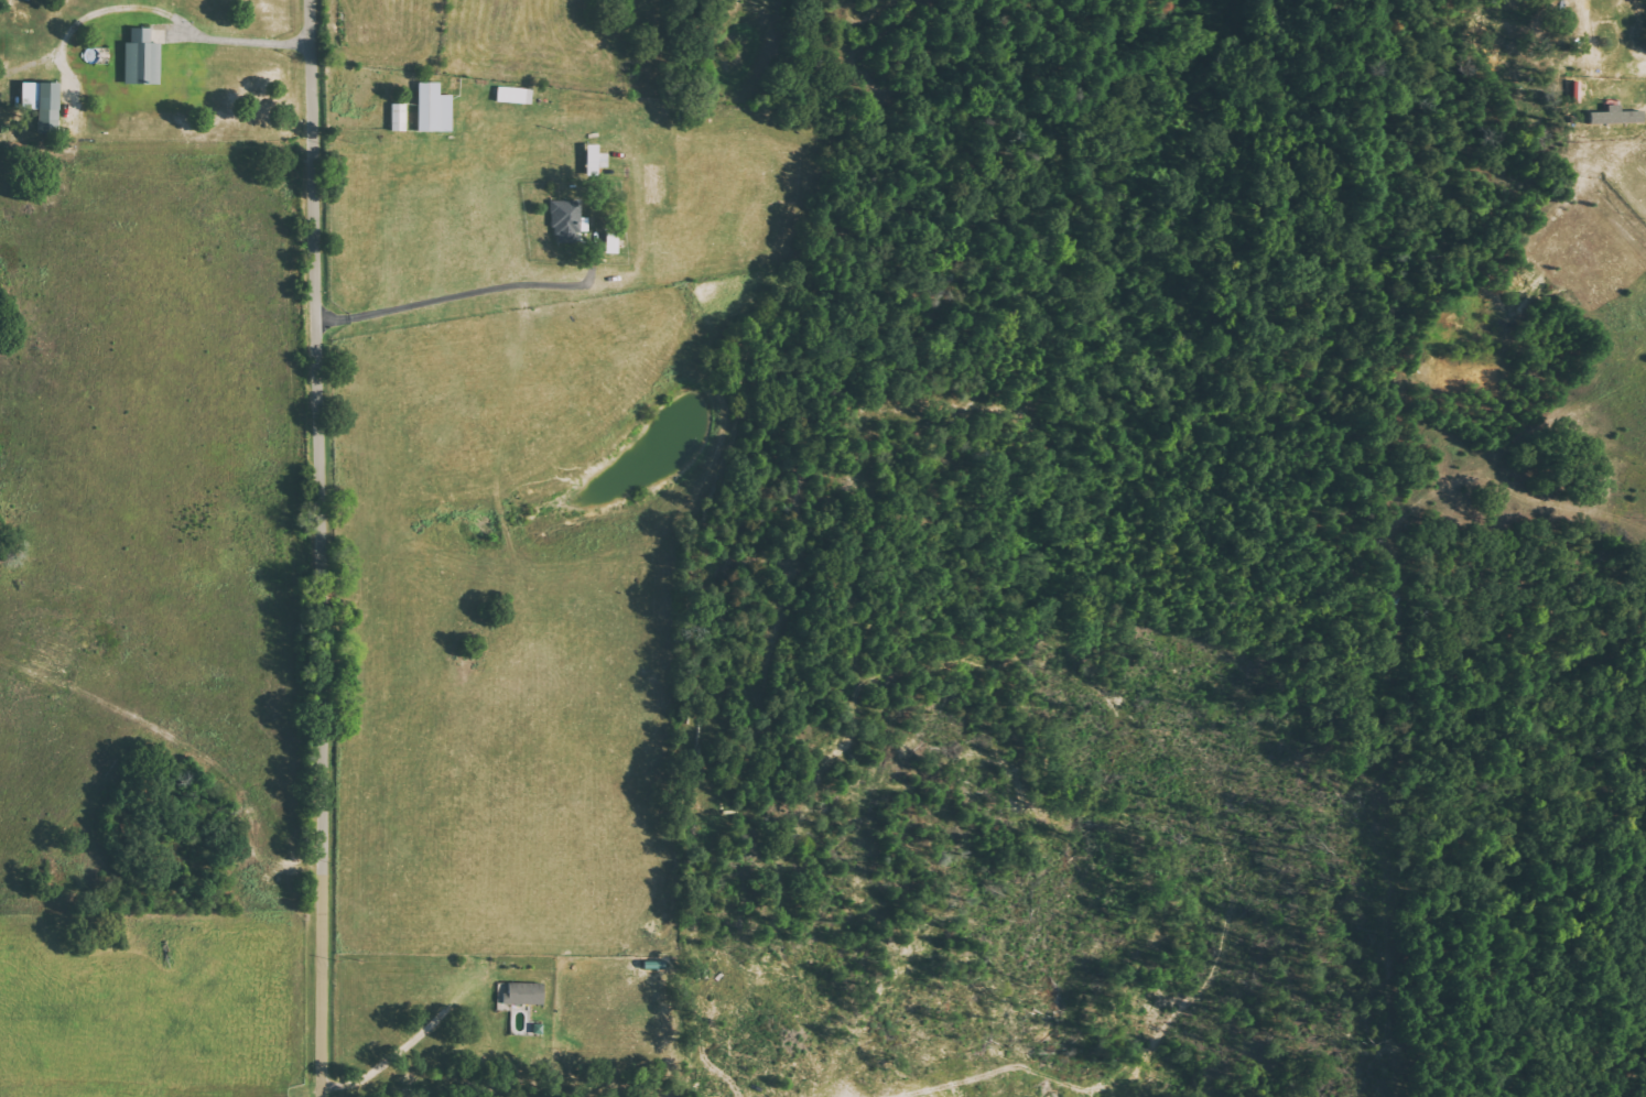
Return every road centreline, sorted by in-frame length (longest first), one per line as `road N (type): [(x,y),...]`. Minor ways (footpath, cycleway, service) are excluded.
road 1 (residential): [(305,0),(319,1096)]

